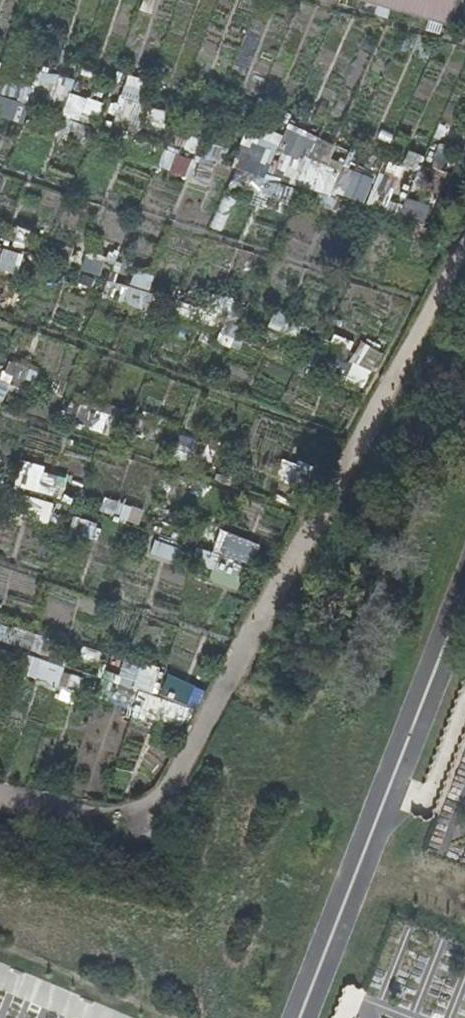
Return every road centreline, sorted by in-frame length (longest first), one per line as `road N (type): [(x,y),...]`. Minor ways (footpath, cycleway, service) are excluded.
road 1 (track): [(0,799),(104,821),(157,810),(464,245)]

